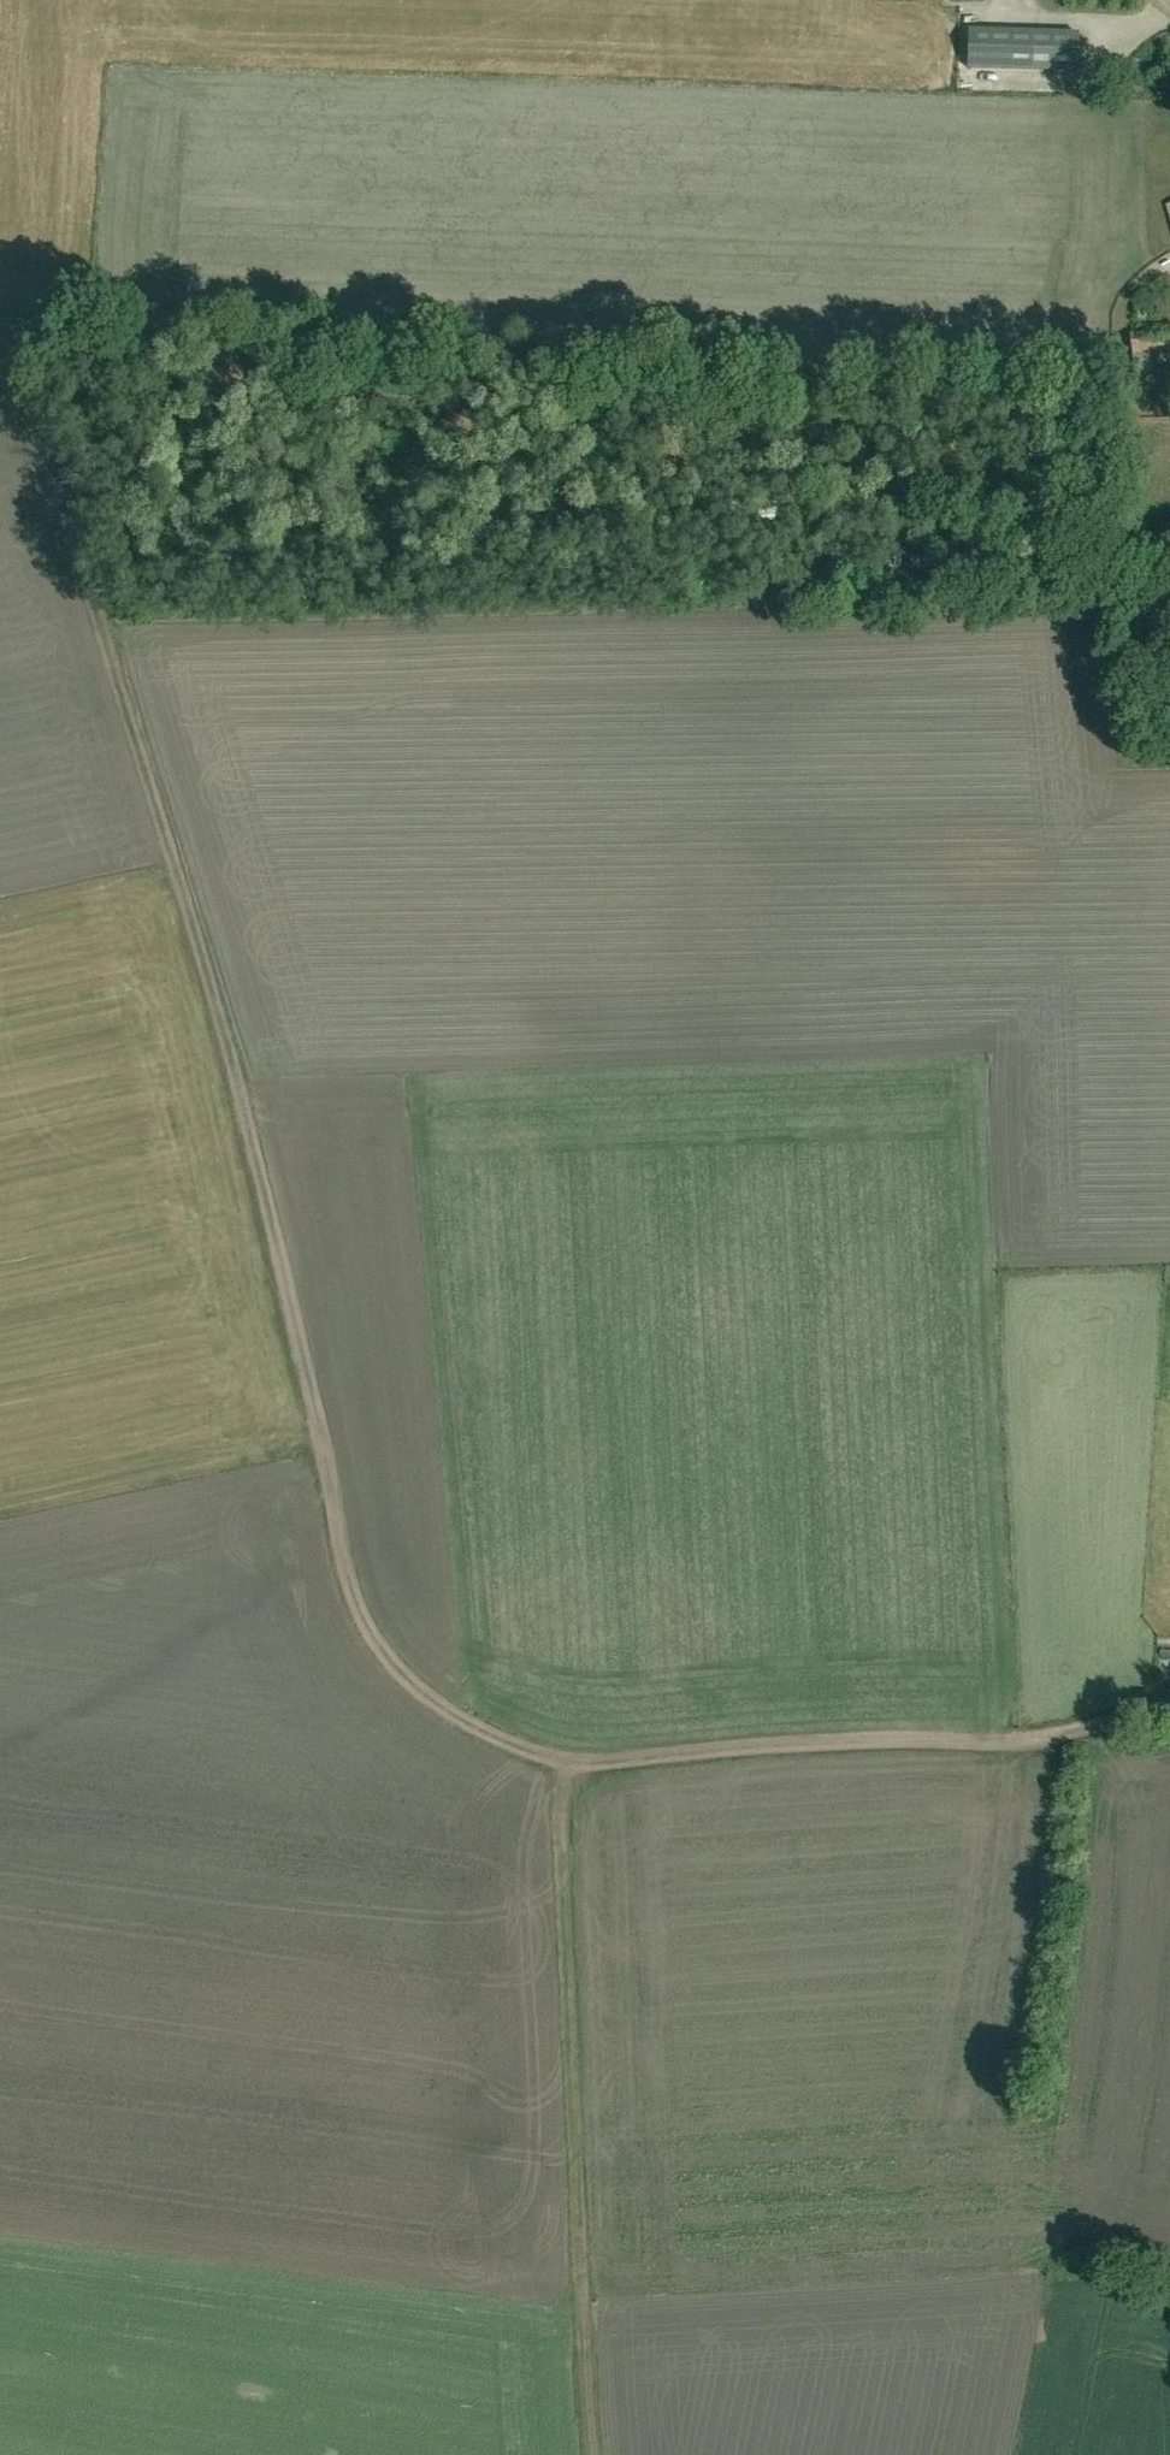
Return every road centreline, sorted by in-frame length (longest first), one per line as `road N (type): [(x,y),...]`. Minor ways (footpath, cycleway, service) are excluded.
road 1 (track): [(1169,1701),(981,1739),(805,1746),(569,1773),(414,1690),(366,1629),(313,1441),(238,1070),(0,348)]
road 2 (track): [(569,1773),(574,1785),(563,1827),(601,2454)]

